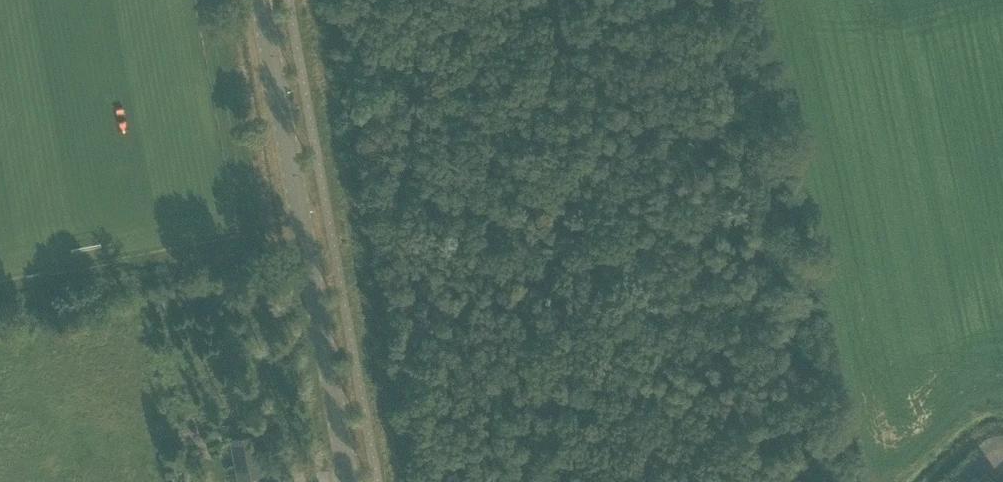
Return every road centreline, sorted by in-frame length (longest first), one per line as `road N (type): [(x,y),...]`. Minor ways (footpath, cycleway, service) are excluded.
road 1 (track): [(551,0),(644,481)]
road 2 (tertiary): [(350,481),(259,0)]

